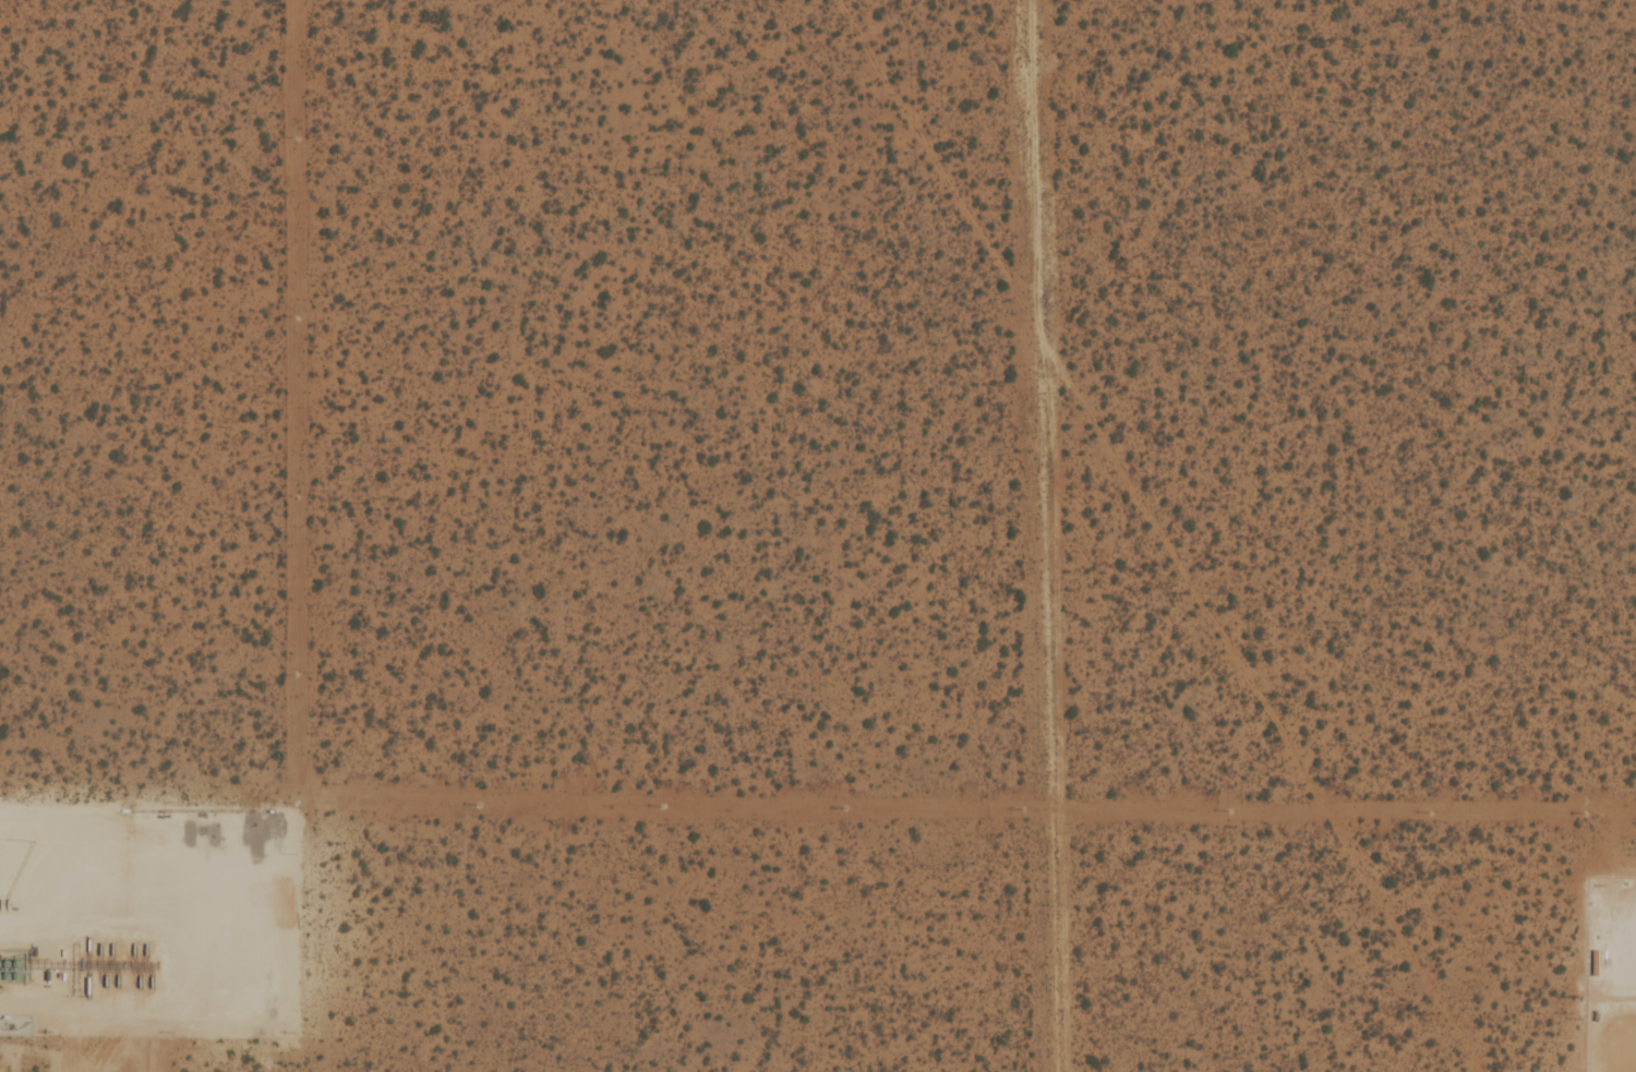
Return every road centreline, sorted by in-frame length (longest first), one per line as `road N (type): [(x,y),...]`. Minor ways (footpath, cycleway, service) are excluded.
road 1 (residential): [(220,829),(0,956)]

